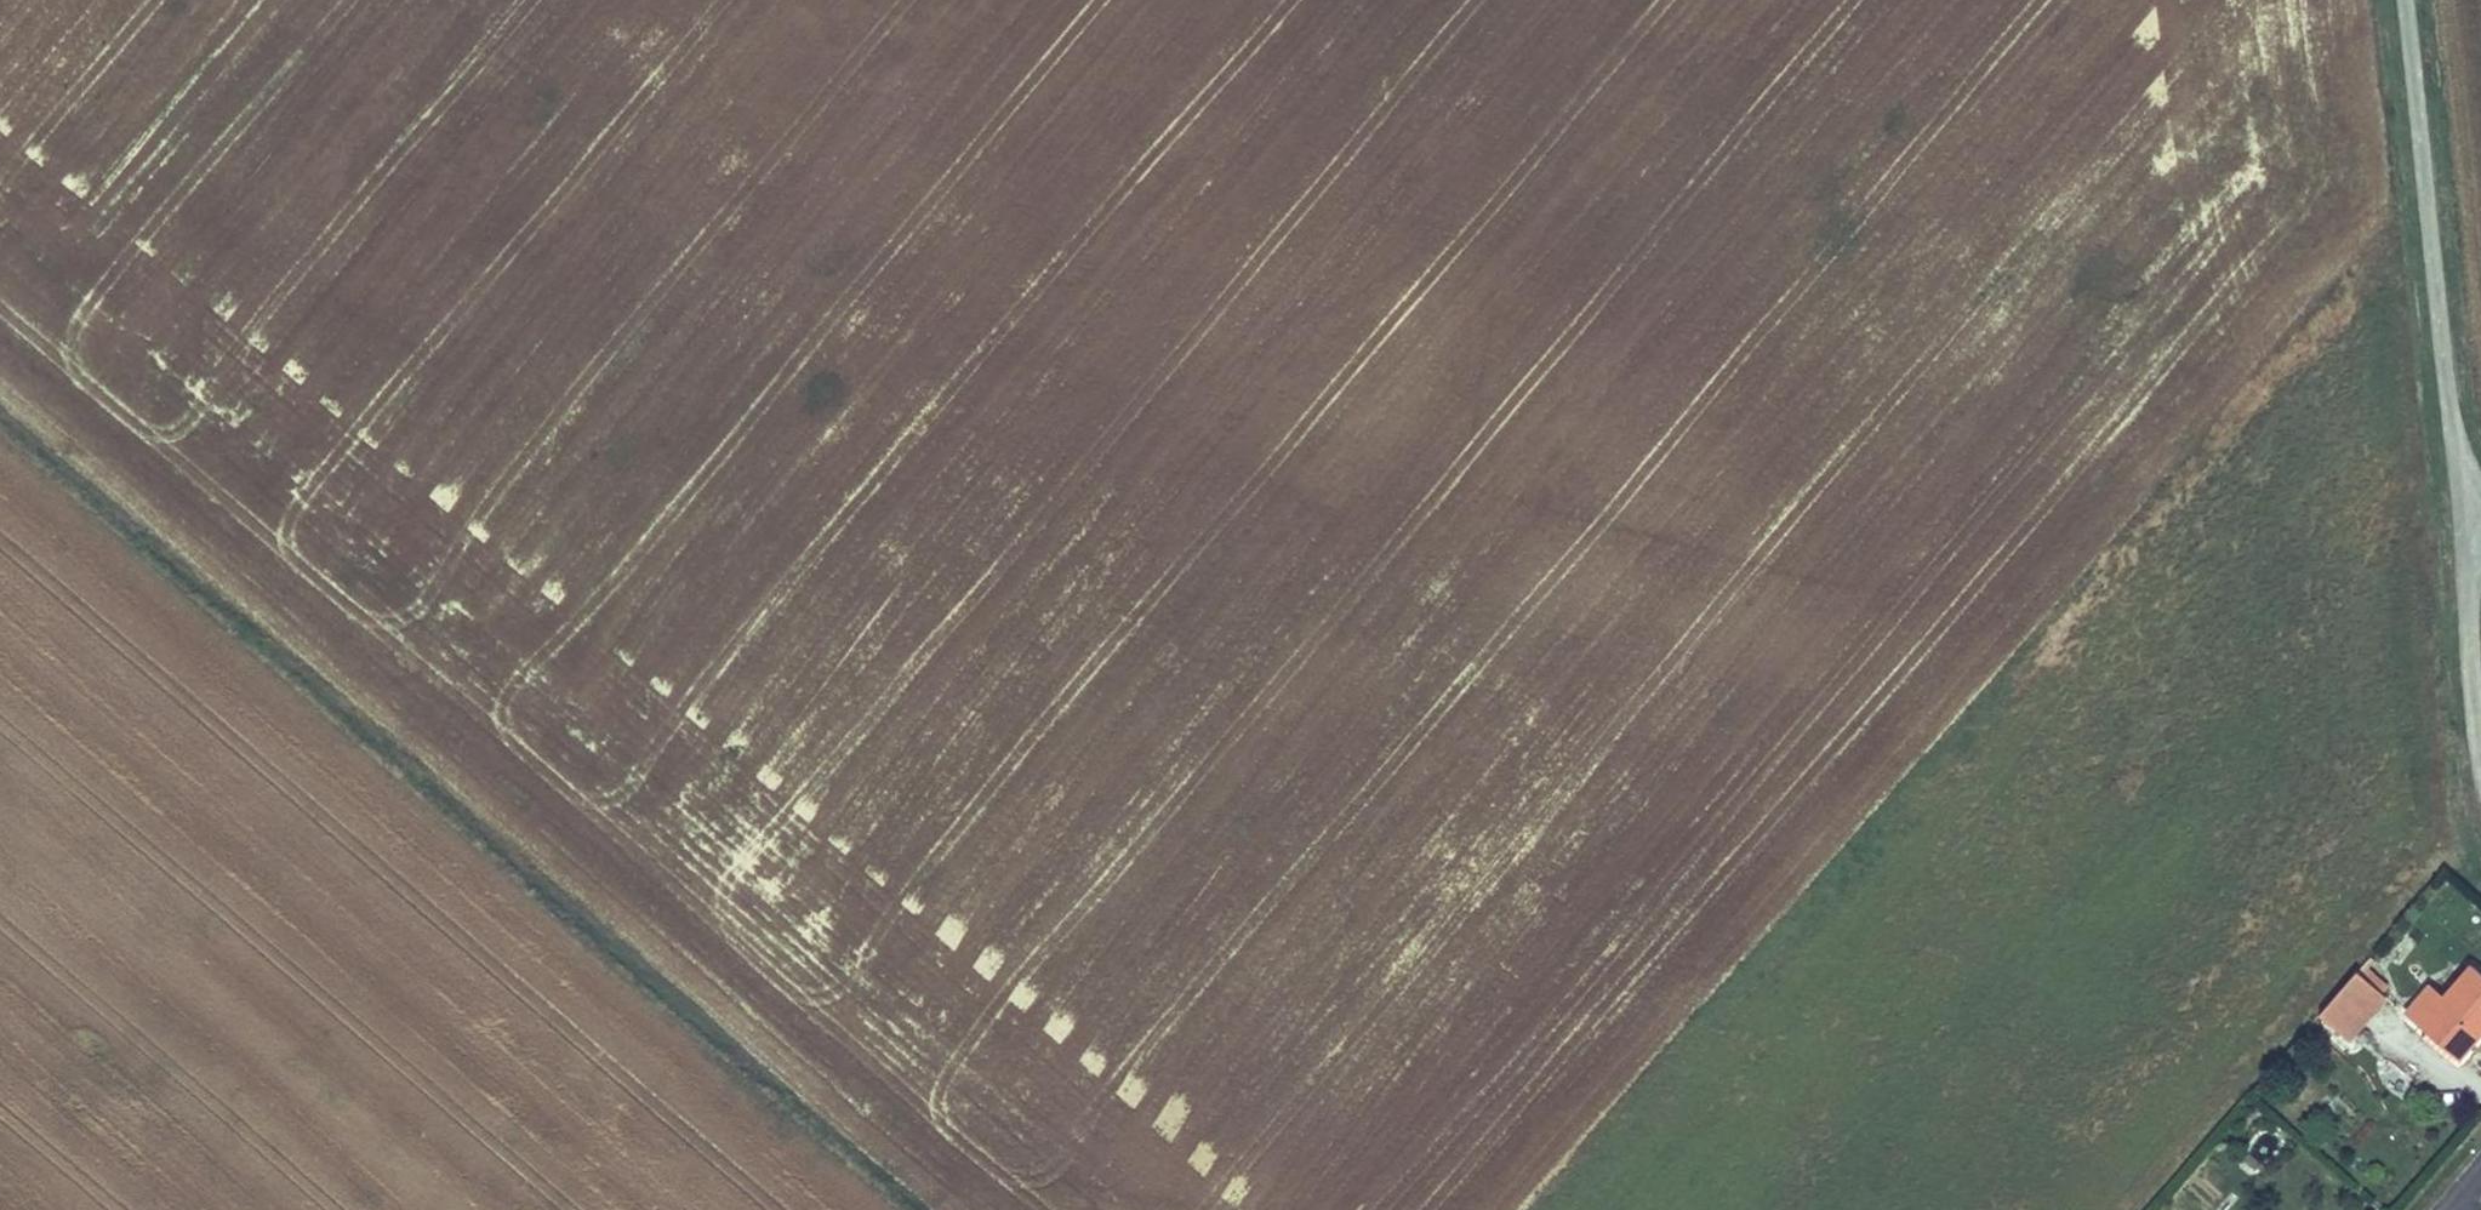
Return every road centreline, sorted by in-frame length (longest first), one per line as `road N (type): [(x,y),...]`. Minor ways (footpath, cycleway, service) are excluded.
road 1 (unclassified): [(2405,0),(2466,518)]
road 2 (unclassified): [(2466,518),(2480,748)]

